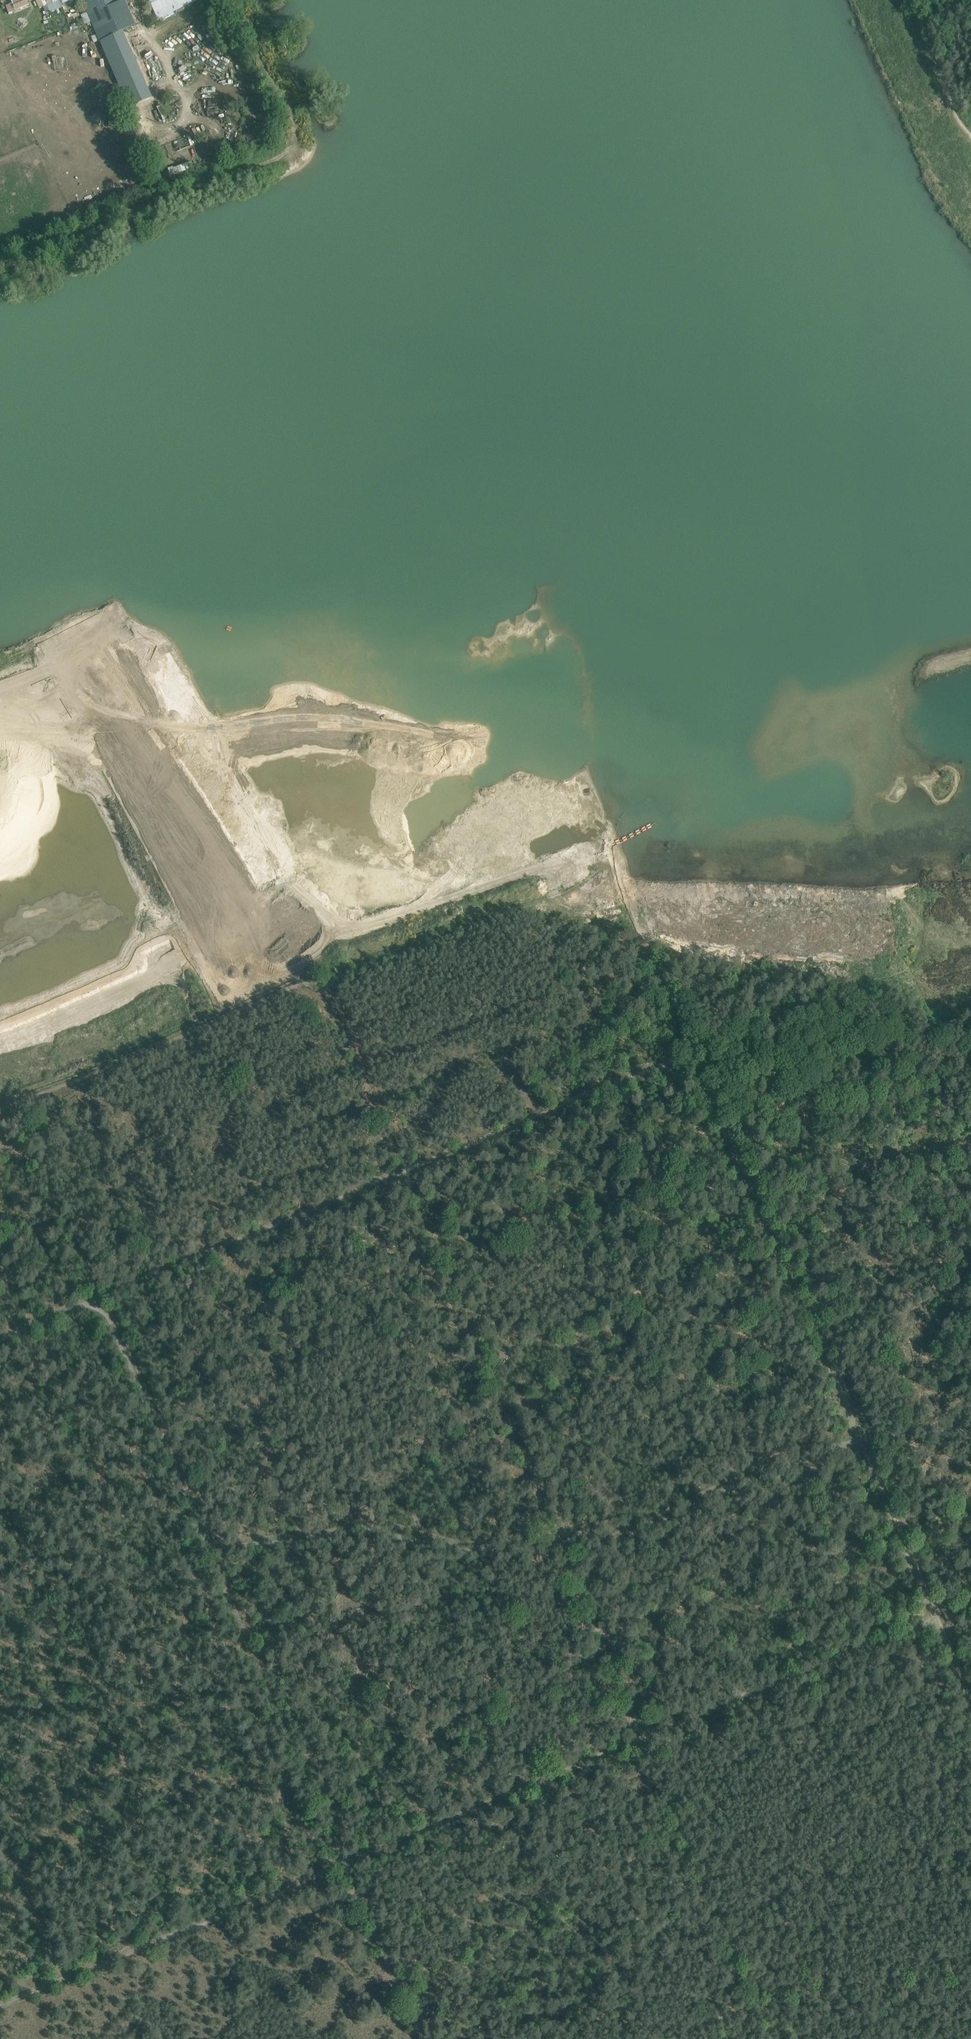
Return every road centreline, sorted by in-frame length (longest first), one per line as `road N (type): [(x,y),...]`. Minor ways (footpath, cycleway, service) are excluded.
road 1 (track): [(937,1620),(0,2003)]

